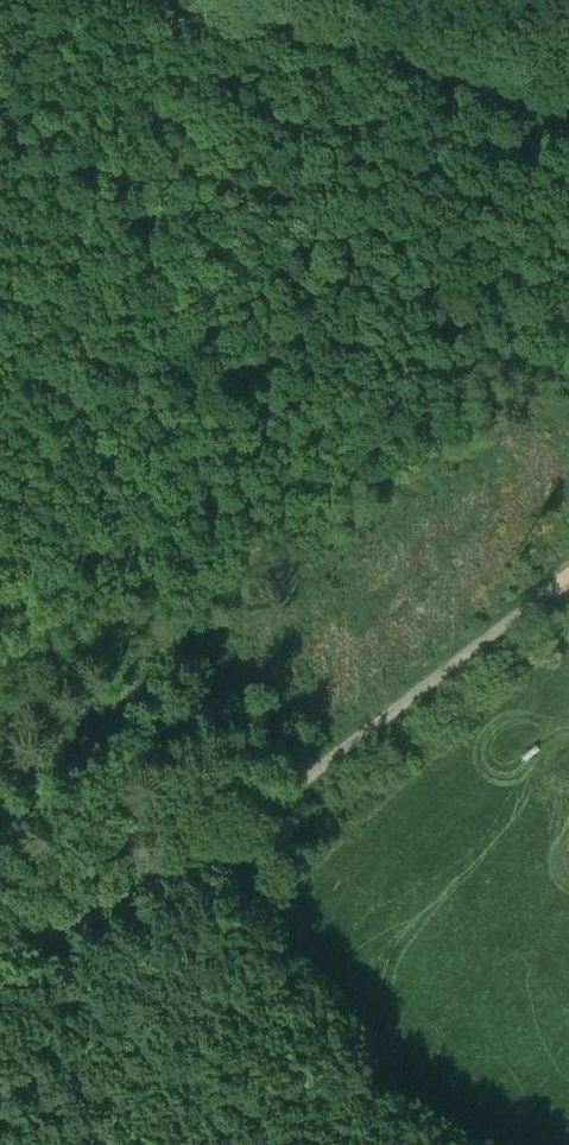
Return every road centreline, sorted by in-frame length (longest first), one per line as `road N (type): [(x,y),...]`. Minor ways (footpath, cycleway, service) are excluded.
road 1 (track): [(568,572),(210,856),(0,951)]
road 2 (track): [(203,0),(408,48),(568,118)]

